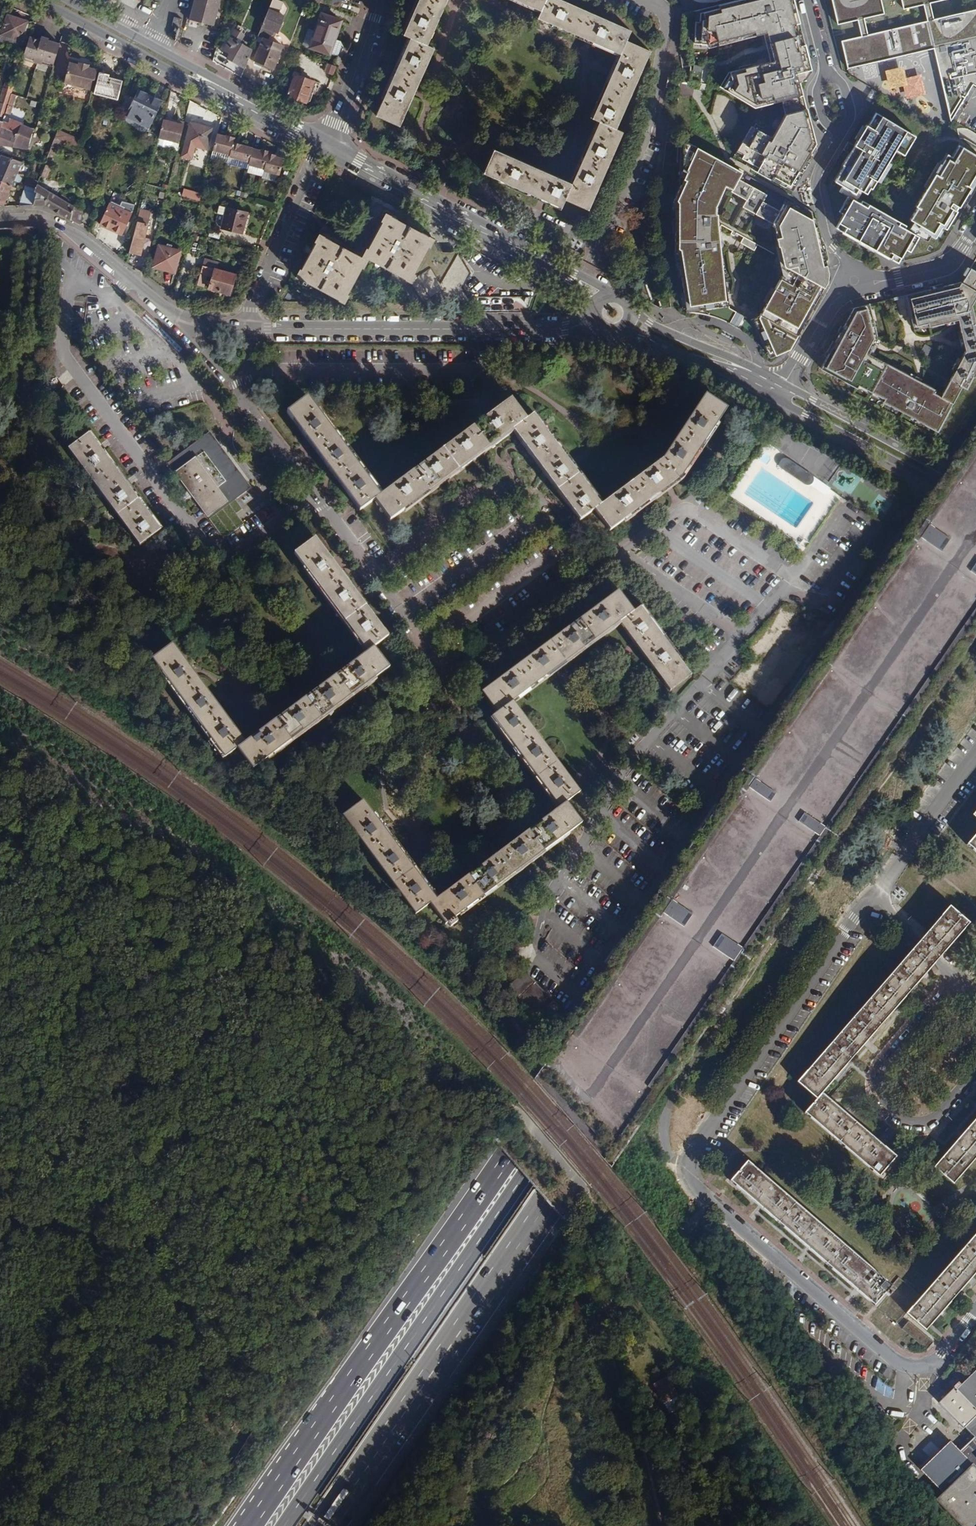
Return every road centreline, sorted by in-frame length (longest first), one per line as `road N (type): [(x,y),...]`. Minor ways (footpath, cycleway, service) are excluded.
road 1 (motorway): [(975,475),(250,1525)]
road 2 (motorway): [(975,518),(288,1525)]
road 3 (motorway): [(323,1525),(975,580)]
road 4 (residential): [(975,1310),(929,1363),(899,1364),(690,1177),(688,1159),(874,895)]
road 5 (residential): [(254,326),(565,329),(592,321)]
road 6 (primary): [(321,143),(600,298)]
road 7 (primary): [(701,366),(975,504)]
road 8 (residential): [(639,0),(668,15),(651,128),(590,259)]
road 9 (residential): [(955,974),(881,1068),(879,1095),(902,1119),(927,1121),(975,1073)]
road 10 (primary): [(36,0),(215,96),(270,113)]
road 11 (track): [(621,1291),(605,1331),(662,1525)]
road 12 (primary): [(270,113),(67,0)]
road 13 (primary): [(975,488),(784,385)]
road 14 (residential): [(182,317),(71,234),(35,218),(0,220)]
road 15 (residential): [(321,143),(246,326)]
road 16 (track): [(584,1261),(599,1211),(508,1101)]
road 17 (residential): [(874,895),(975,758)]
road 18 (primary): [(784,385),(630,313)]
road 19 (residential): [(855,281),(826,238),(815,188),(842,131)]
road 20 (tertiary): [(378,0),(336,125),(321,143)]
road 21 (residential): [(182,317),(225,377),(247,371),(254,326)]
road 22 (residential): [(855,281),(948,264),(975,225)]
road 23 (track): [(621,1291),(708,1198)]
road 24 (residential): [(784,385),(832,301),(855,281)]

